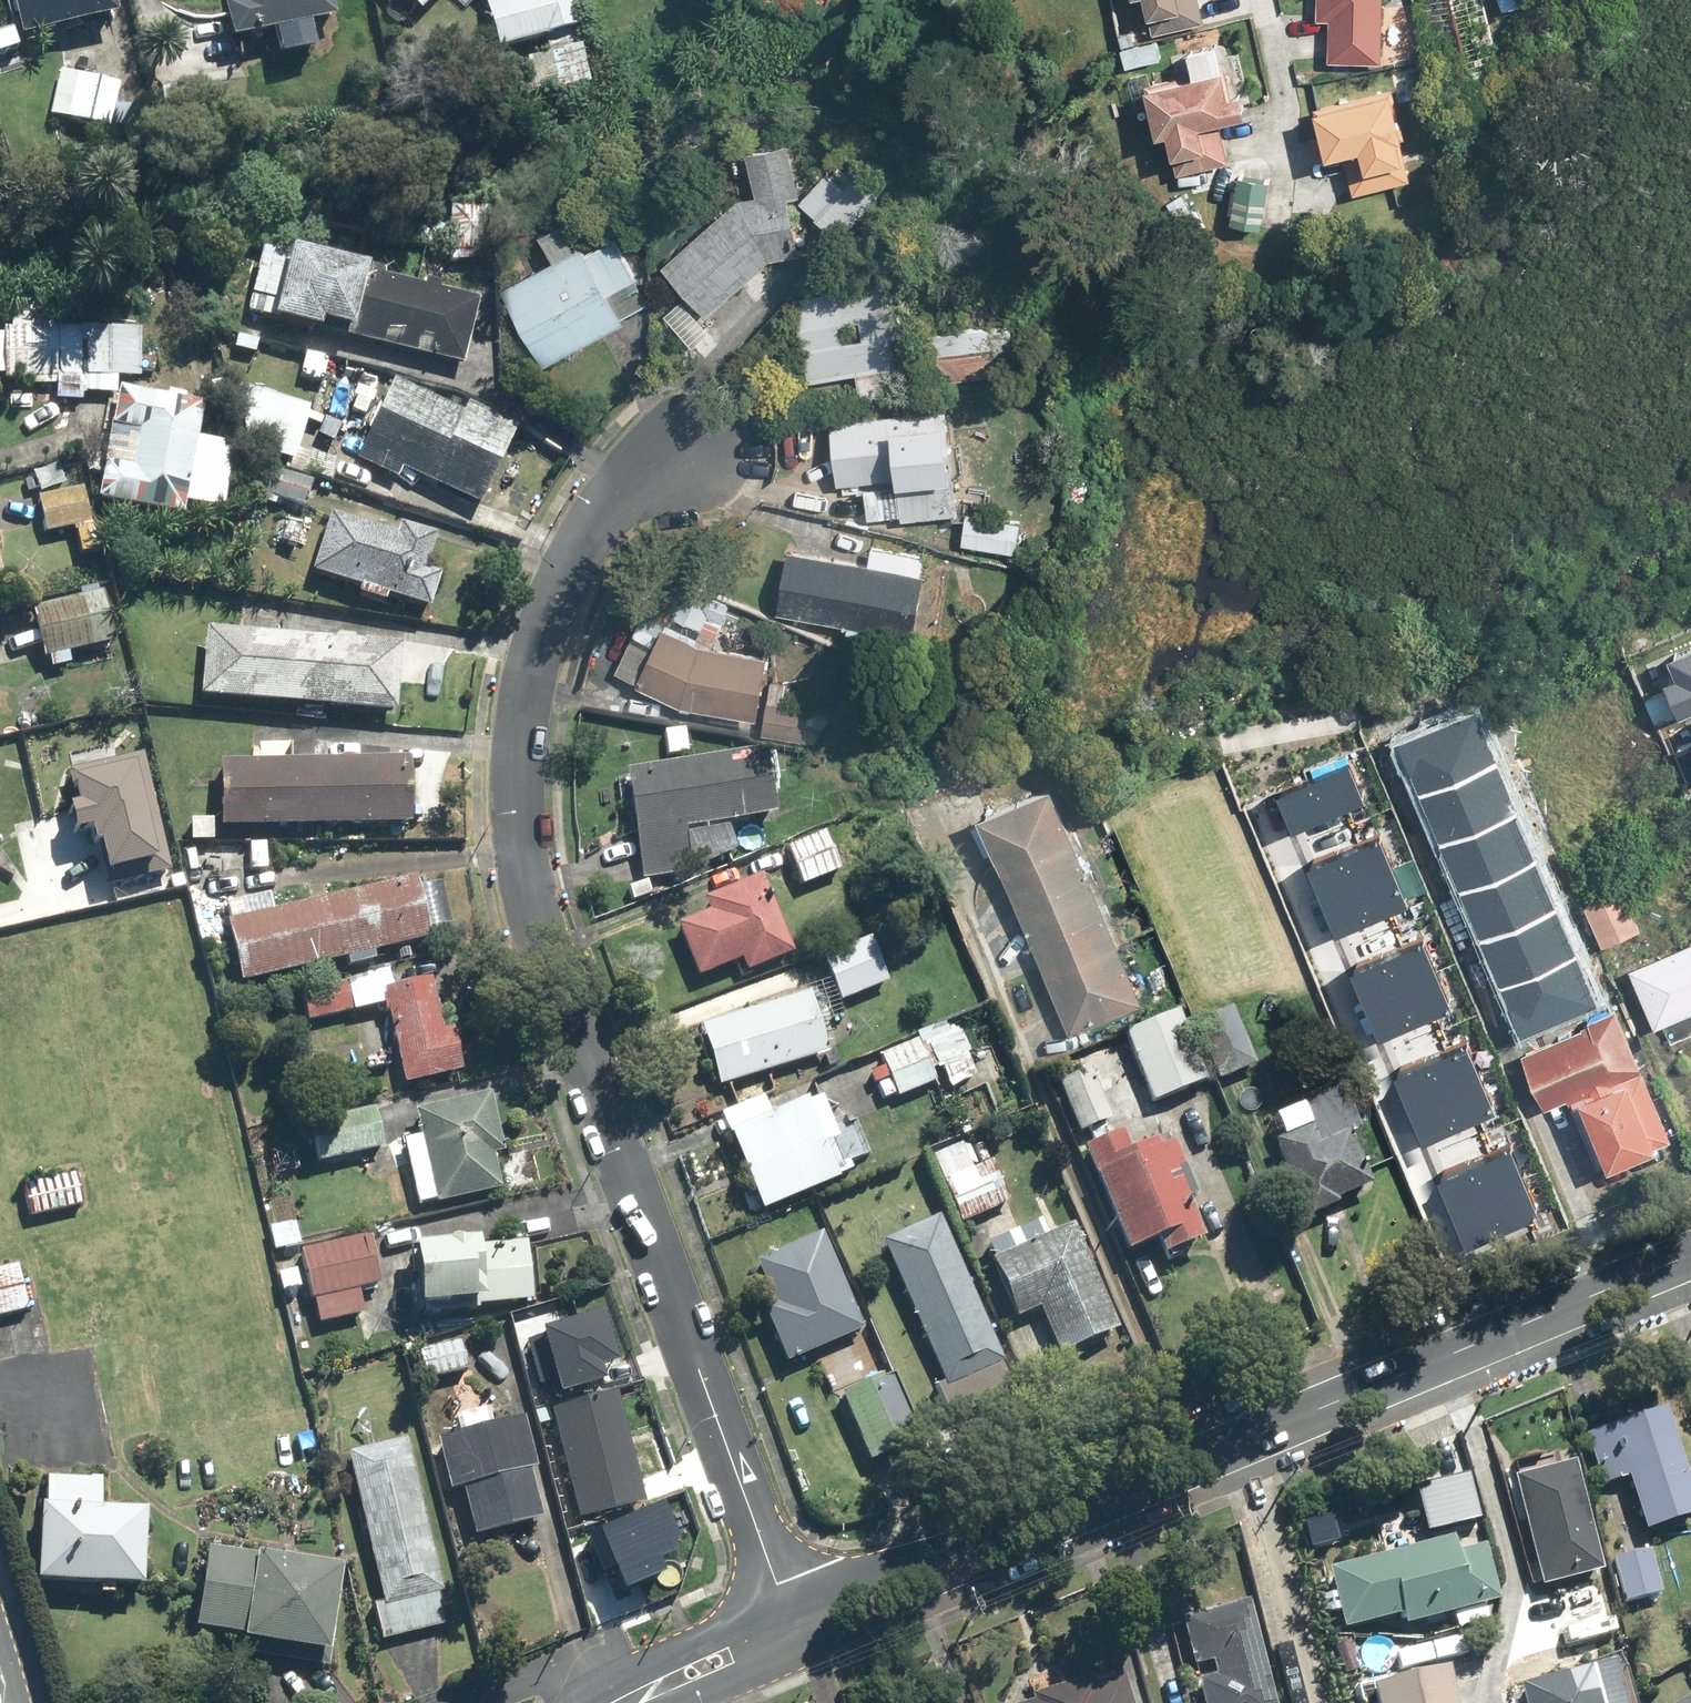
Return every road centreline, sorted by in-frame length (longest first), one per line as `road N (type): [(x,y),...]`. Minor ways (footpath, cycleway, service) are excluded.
road 1 (residential): [(792,1628),(533,919),(516,813),(530,695),(563,585),(608,499),(663,457),(708,447)]
road 2 (residential): [(792,1628),(1690,1257)]
road 3 (residential): [(622,1702),(792,1628)]

